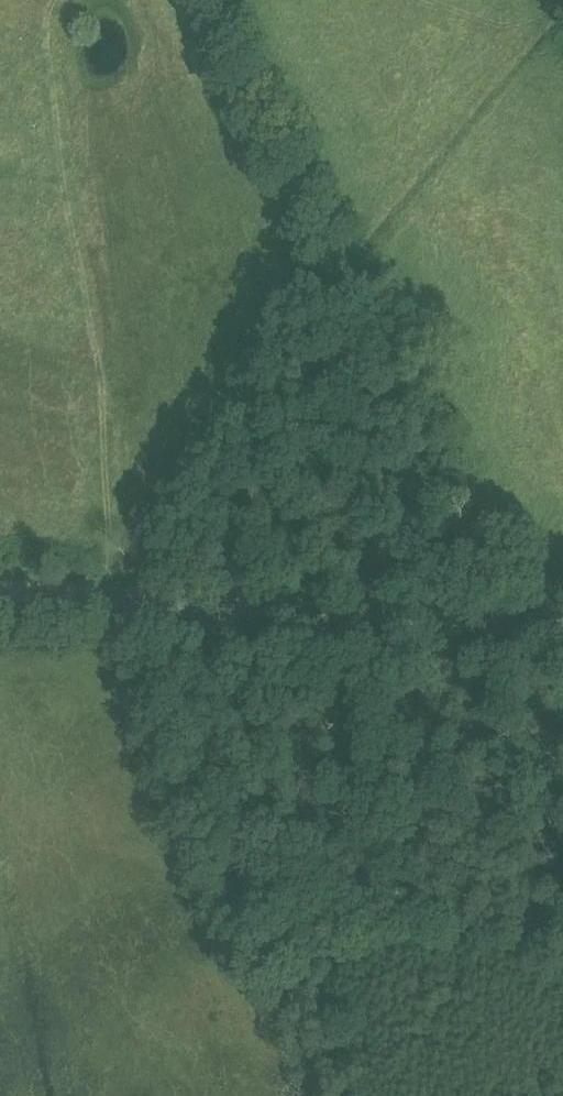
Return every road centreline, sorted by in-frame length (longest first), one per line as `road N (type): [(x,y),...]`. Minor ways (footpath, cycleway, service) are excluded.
road 1 (unclassified): [(562,627),(0,594)]

